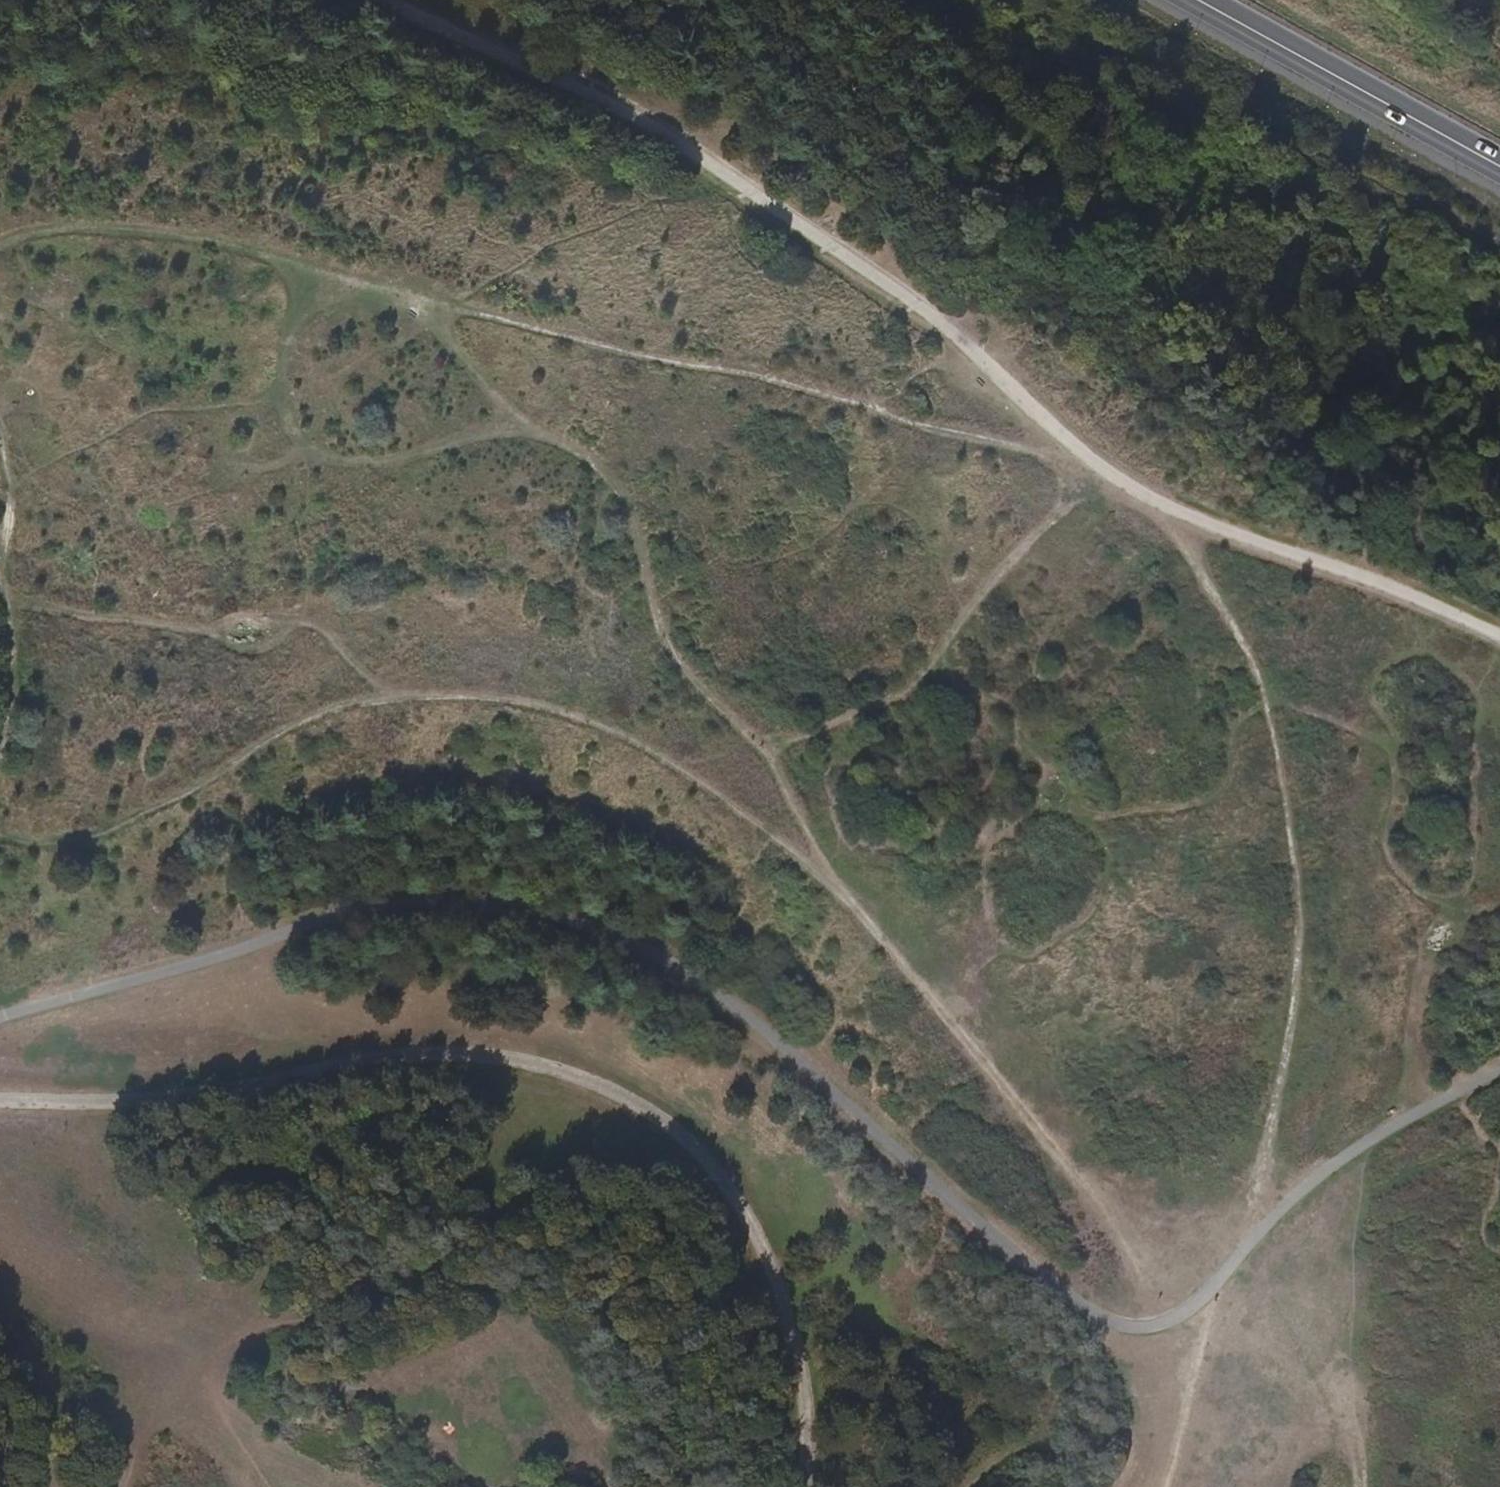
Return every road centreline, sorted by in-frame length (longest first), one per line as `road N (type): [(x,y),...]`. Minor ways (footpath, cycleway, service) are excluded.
road 1 (primary): [(1499,164),(1200,0)]

